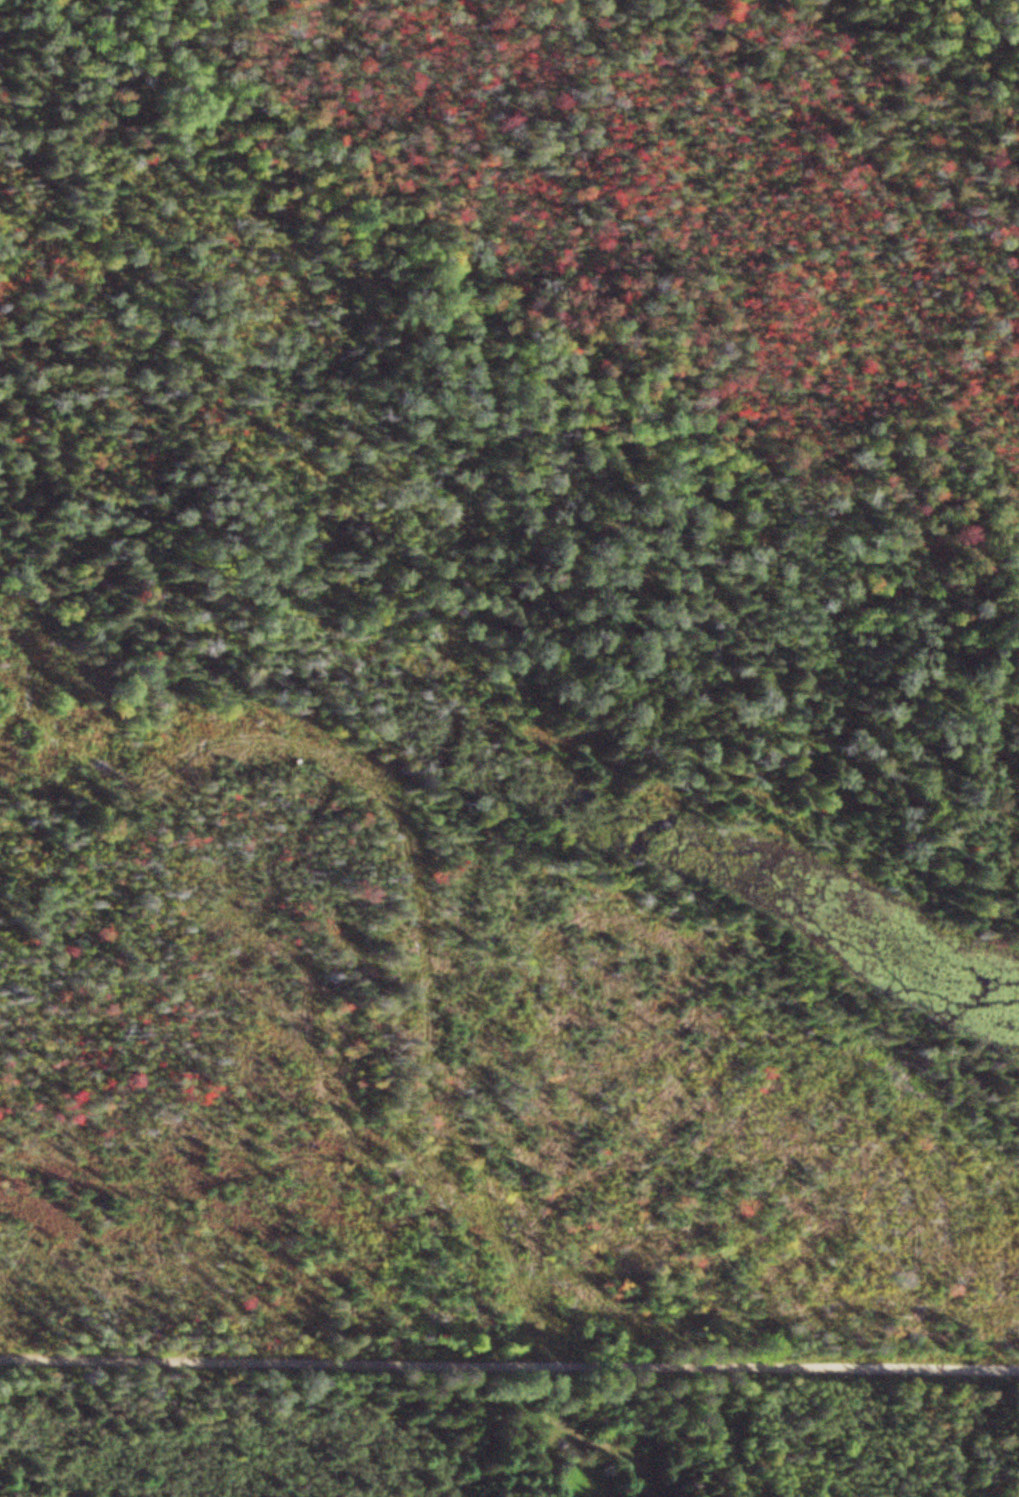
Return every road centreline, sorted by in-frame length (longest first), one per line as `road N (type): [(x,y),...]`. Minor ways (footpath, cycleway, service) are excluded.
road 1 (residential): [(1018,1371),(0,1353)]

